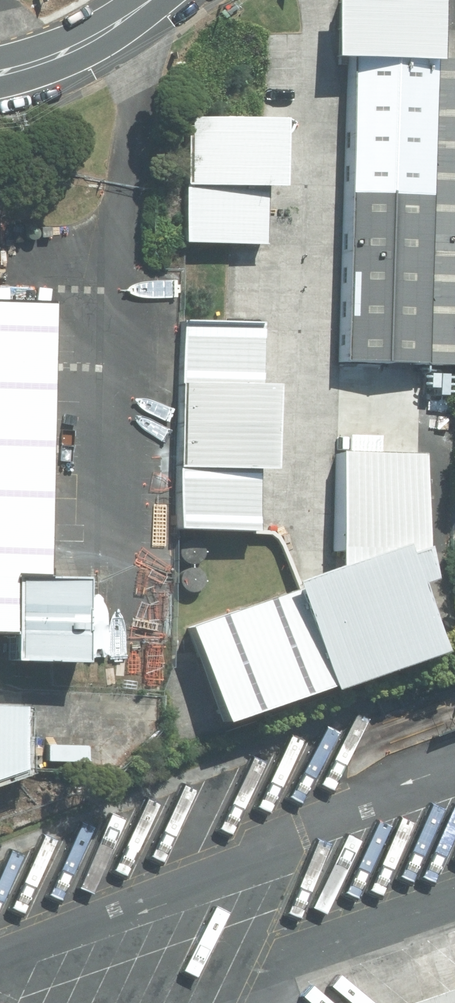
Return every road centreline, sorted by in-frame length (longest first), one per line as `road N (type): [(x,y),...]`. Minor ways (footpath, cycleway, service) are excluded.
road 1 (residential): [(0,72),(71,49),(150,0)]

